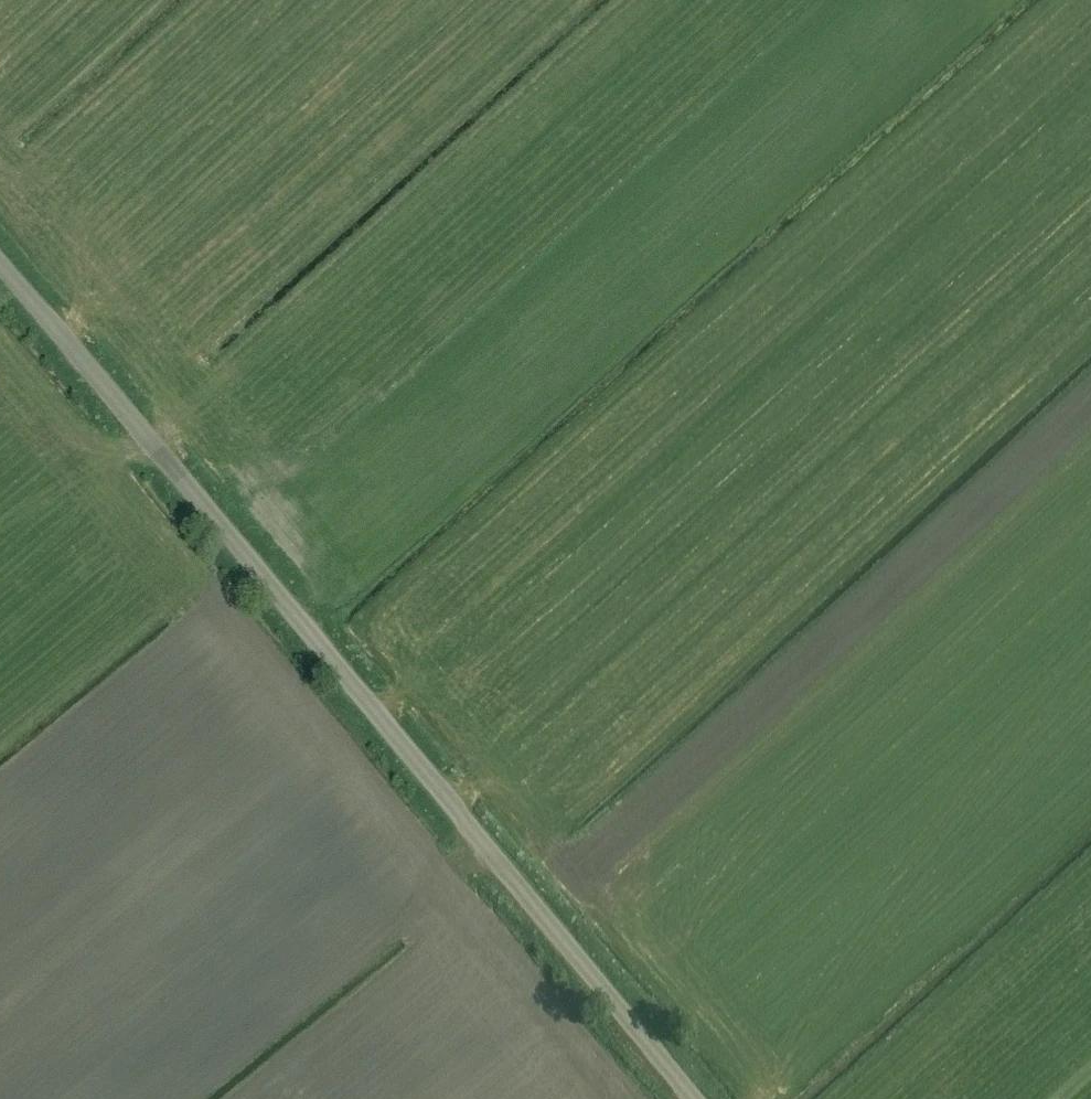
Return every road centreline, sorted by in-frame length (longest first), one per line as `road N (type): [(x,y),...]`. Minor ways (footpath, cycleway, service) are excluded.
road 1 (unclassified): [(692,1098),(0,275)]

